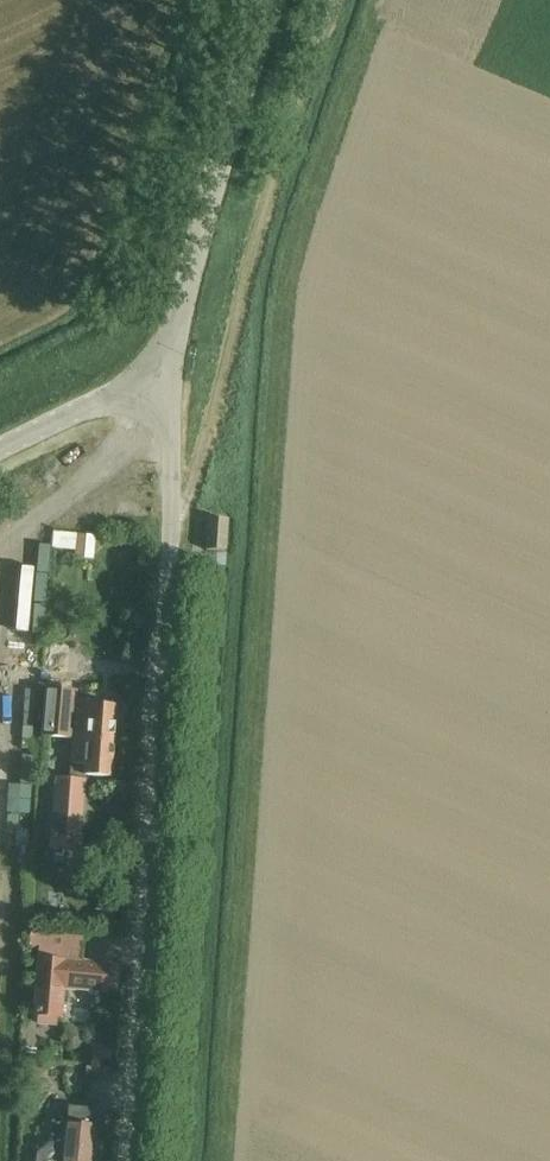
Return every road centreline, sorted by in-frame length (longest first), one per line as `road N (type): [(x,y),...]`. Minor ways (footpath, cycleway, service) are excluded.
road 1 (unclassified): [(135,1160),(171,691),(175,385)]
road 2 (unclassified): [(175,385),(193,274),(283,0)]
road 3 (unclassified): [(0,443),(109,394),(175,385)]

